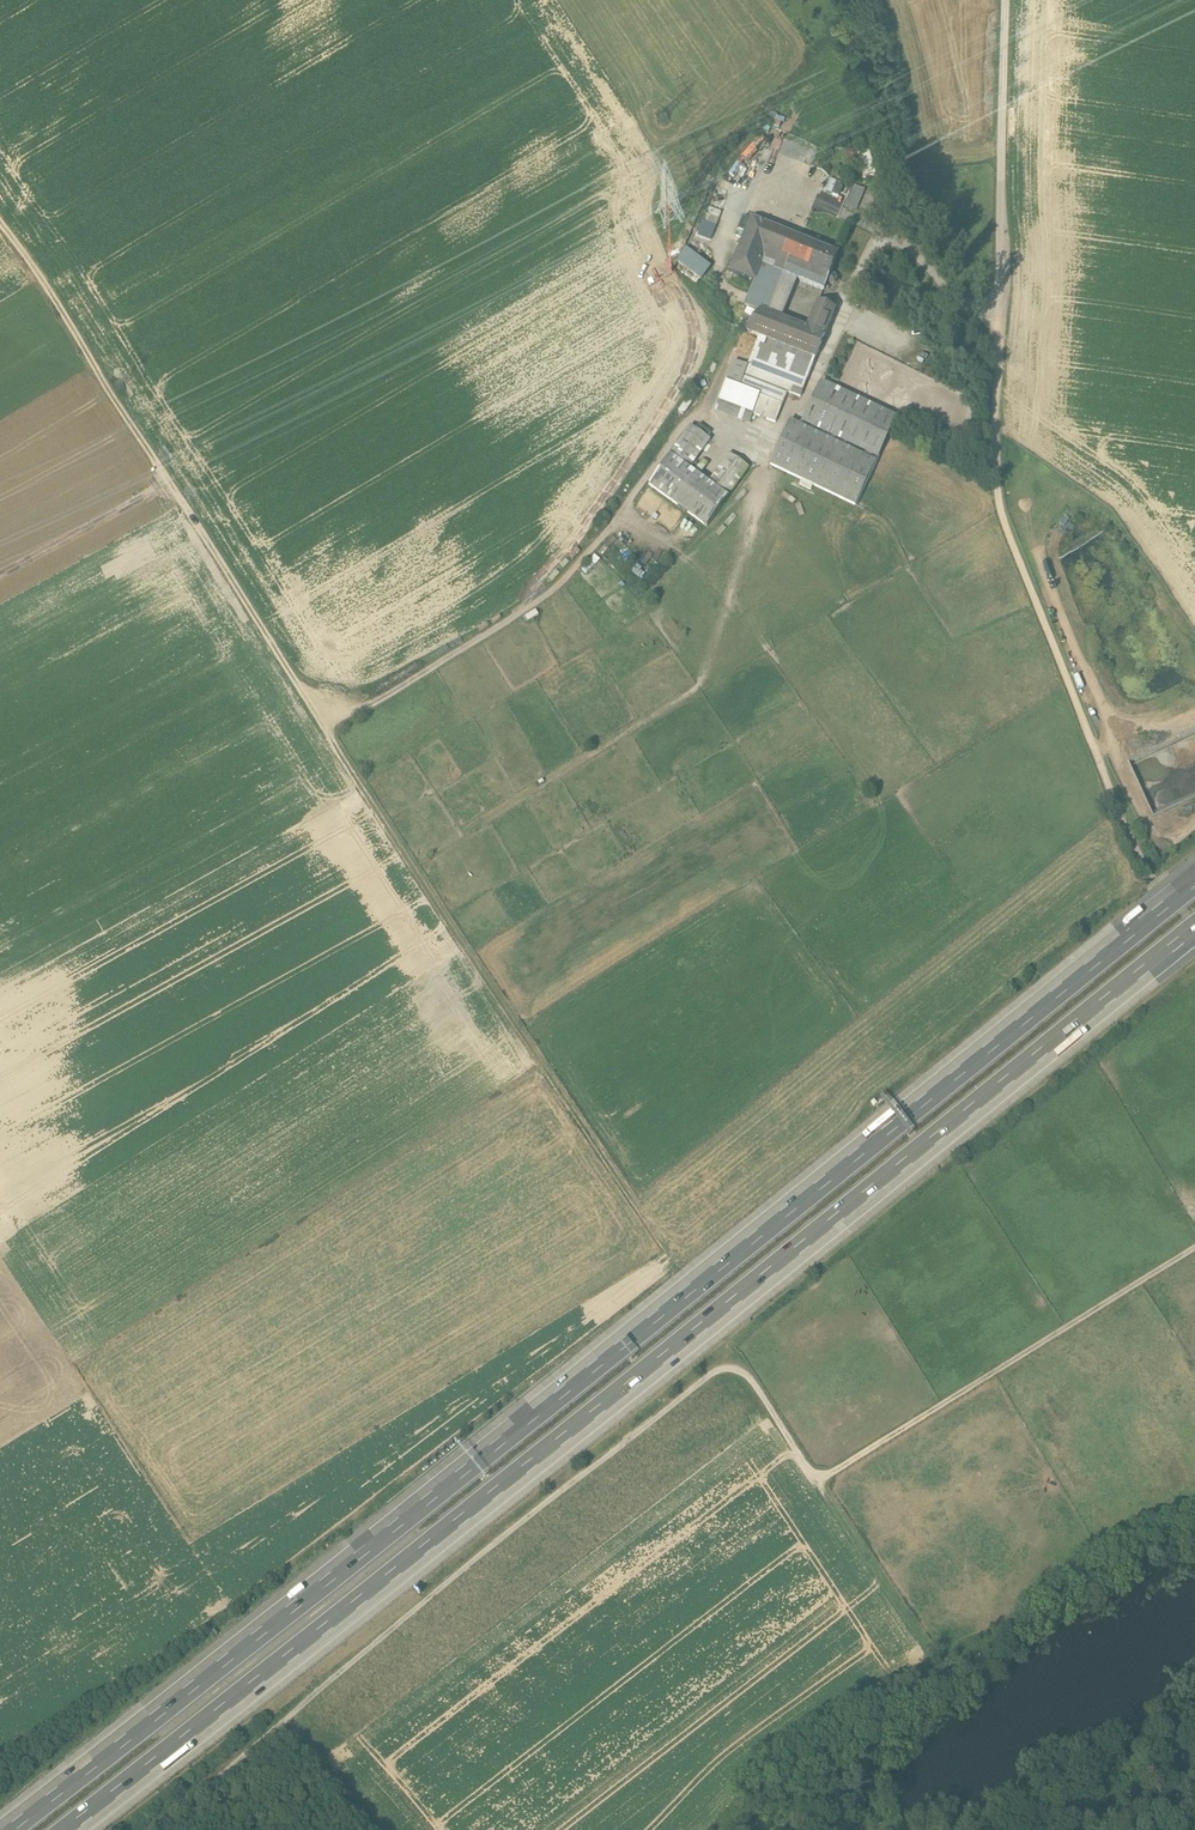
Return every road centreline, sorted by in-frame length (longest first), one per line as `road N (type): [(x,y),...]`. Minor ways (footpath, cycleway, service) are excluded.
road 1 (motorway): [(1194,876),(5,1829)]
road 2 (motorway): [(78,1829),(1194,936)]
road 3 (track): [(1194,1249),(818,1482),(758,1388),(738,1368),(716,1369),(152,1829)]
road 4 (track): [(0,227),(323,726),(559,587),(619,517)]
road 5 (track): [(1003,291),(995,332),(1000,510),(1121,820),(1194,930)]
road 6 (track): [(818,1482),(937,1669)]

